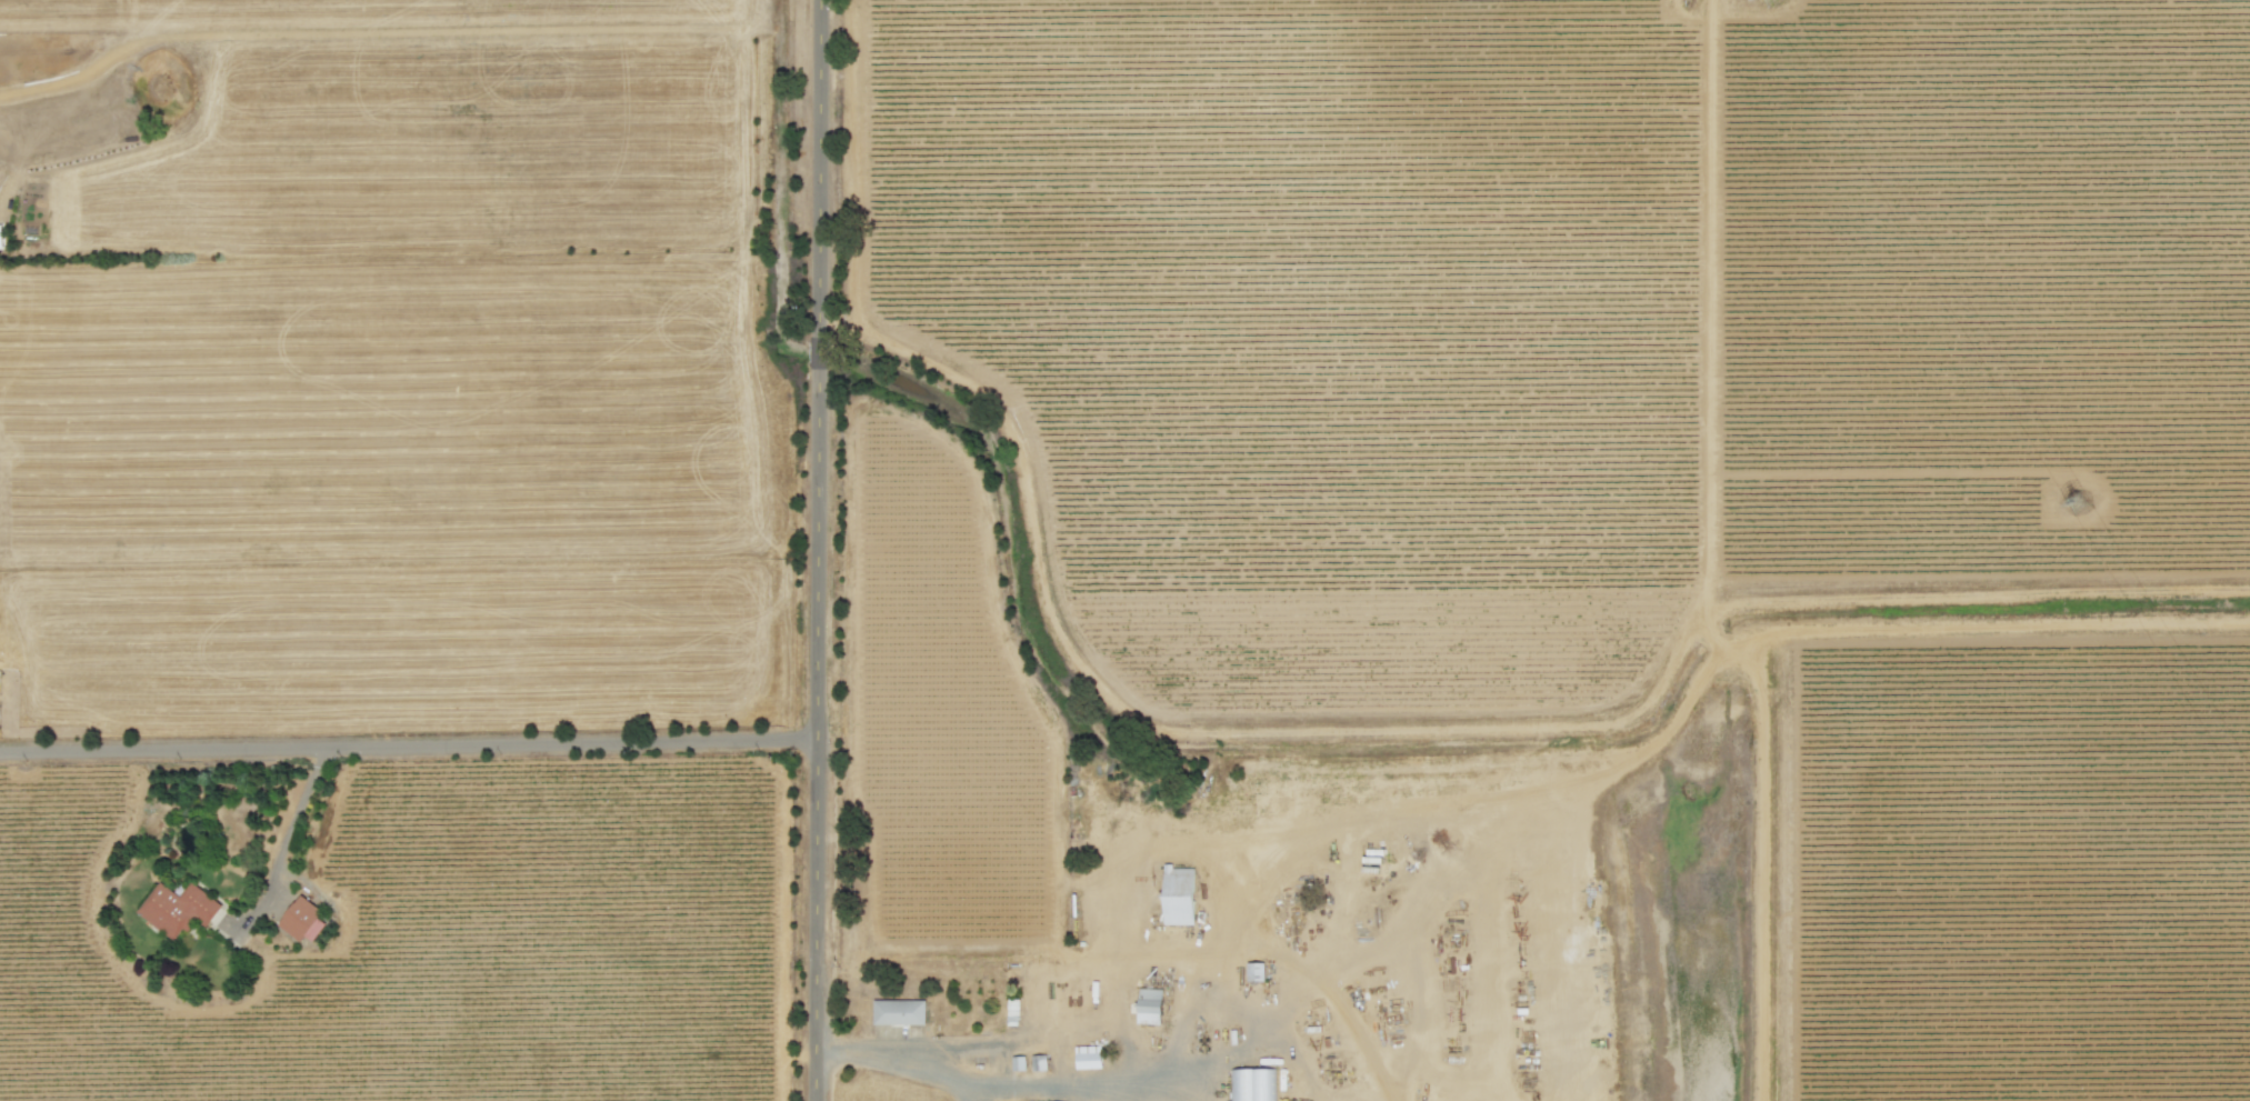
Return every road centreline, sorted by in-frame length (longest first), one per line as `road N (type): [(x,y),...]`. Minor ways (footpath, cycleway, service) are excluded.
road 1 (tertiary): [(818,1100),(823,0)]
road 2 (residential): [(819,735),(0,753)]

